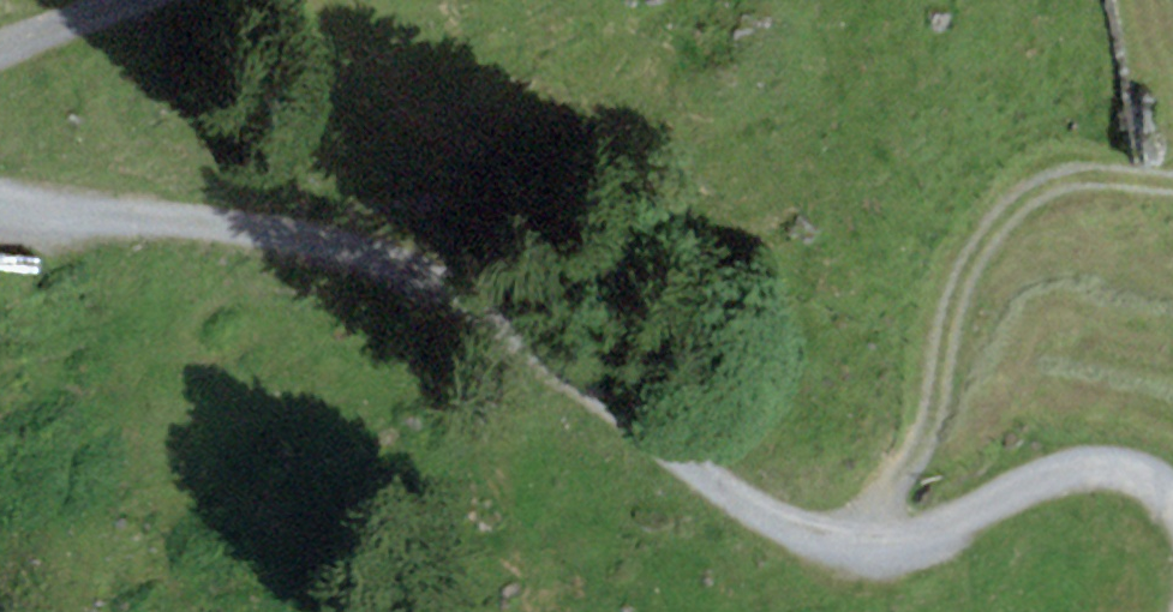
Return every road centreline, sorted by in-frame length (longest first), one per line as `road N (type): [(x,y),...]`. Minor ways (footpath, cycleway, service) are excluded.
road 1 (track): [(0,197),(20,206),(286,233),(414,272),(485,311),(687,468),(818,538),(889,546),(1074,463),(1115,465),(1172,502)]
road 2 (track): [(842,544),(920,445),(969,270),(1057,178),(1172,183)]
road 3 (track): [(115,0),(0,45)]

